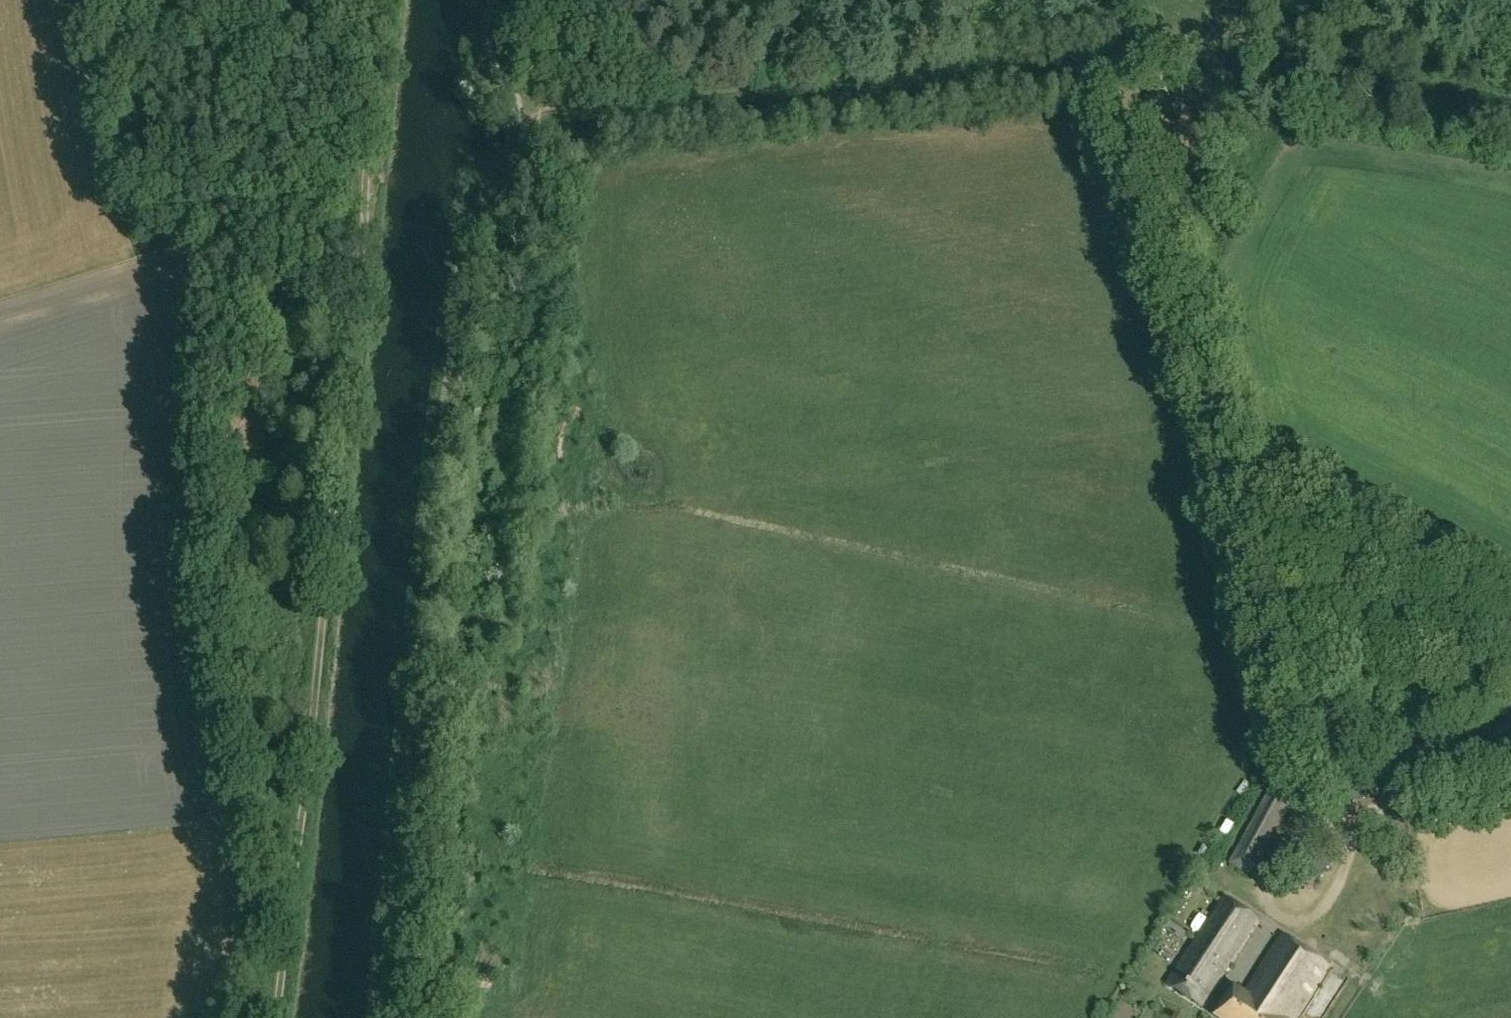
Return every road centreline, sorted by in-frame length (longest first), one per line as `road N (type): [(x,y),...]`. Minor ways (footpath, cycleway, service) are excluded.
road 1 (track): [(389,0),(271,1017)]

